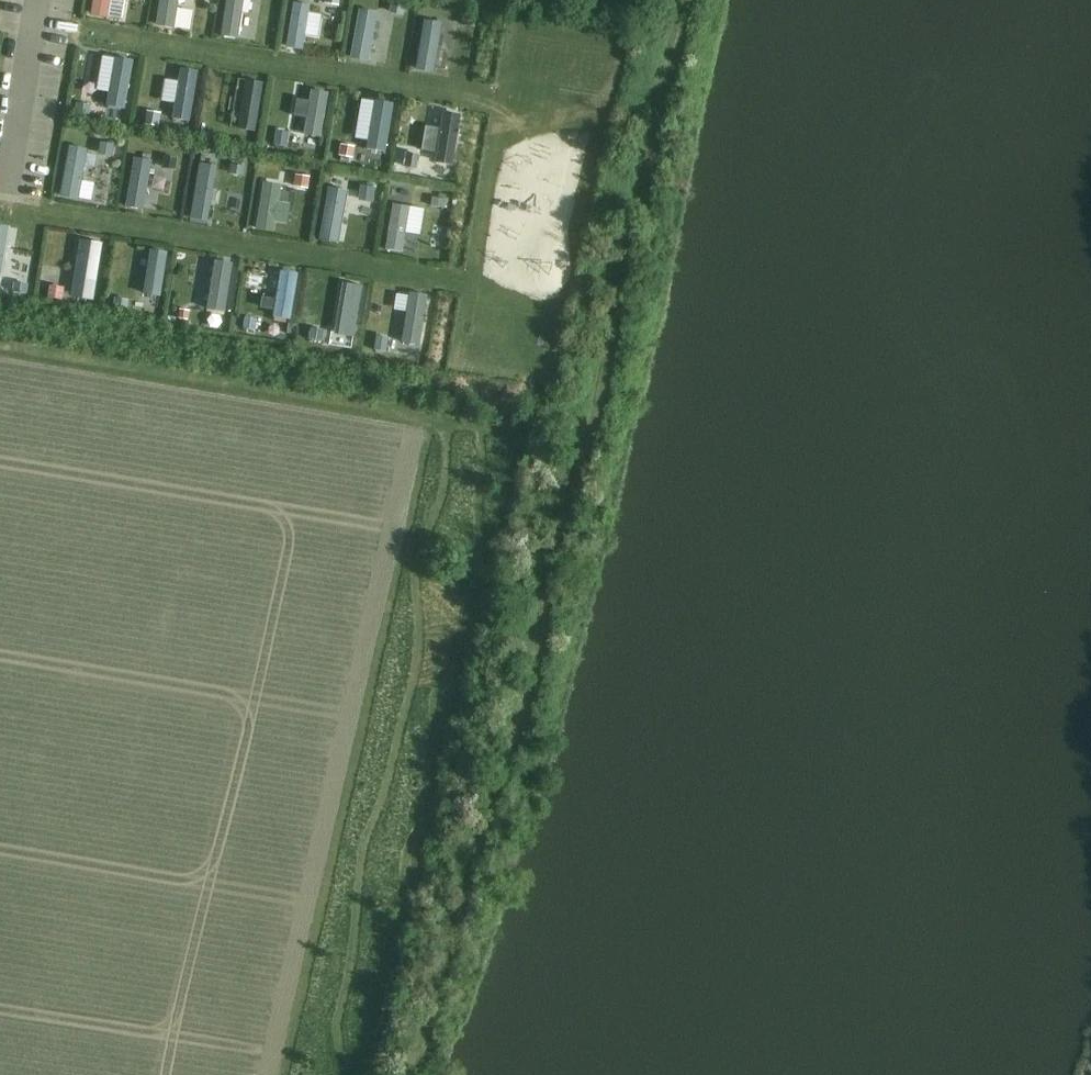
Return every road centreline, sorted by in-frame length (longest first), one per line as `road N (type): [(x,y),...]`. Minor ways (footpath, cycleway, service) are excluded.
road 1 (track): [(405,1074),(570,431)]
road 2 (track): [(0,354),(570,431)]
road 3 (track): [(570,431),(612,304),(677,0)]
road 4 (residential): [(9,190),(39,0)]

